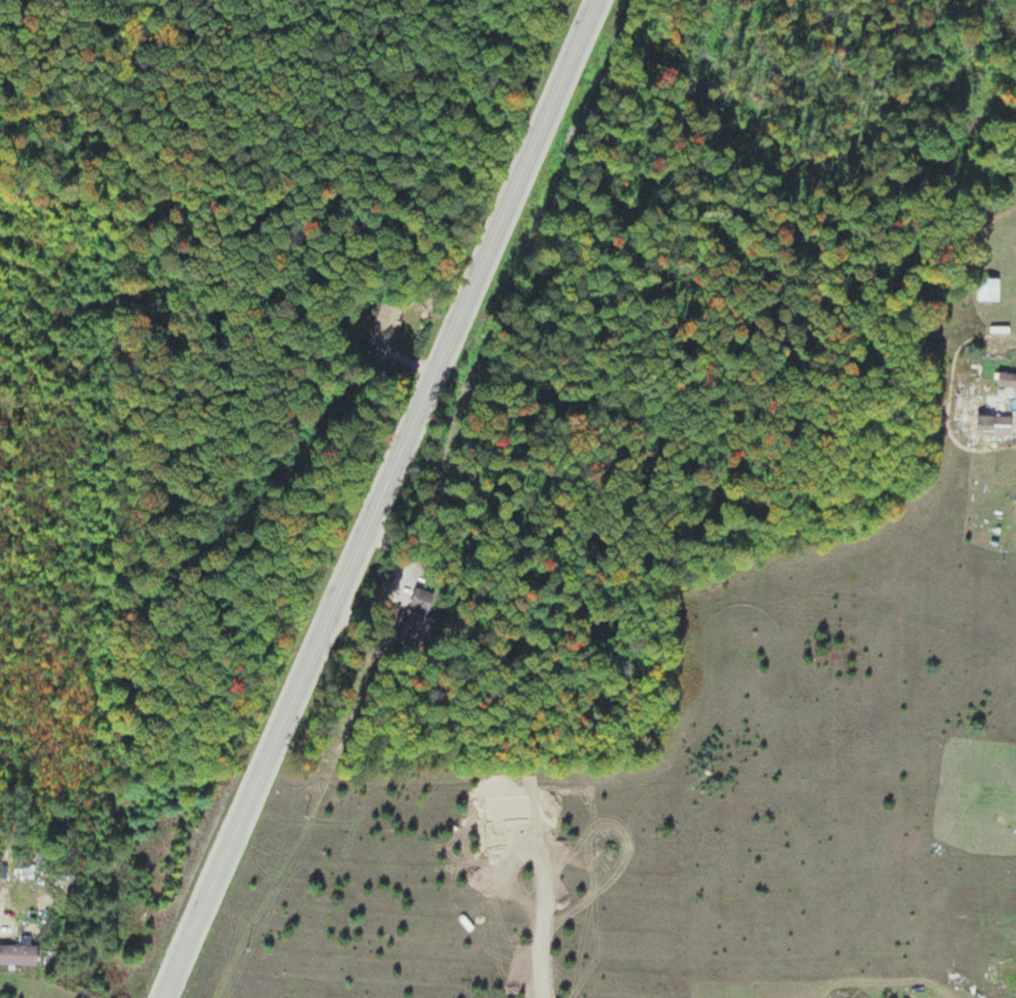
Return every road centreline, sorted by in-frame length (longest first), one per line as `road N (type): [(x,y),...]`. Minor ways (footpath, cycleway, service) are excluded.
road 1 (secondary): [(163,997),(595,0)]

